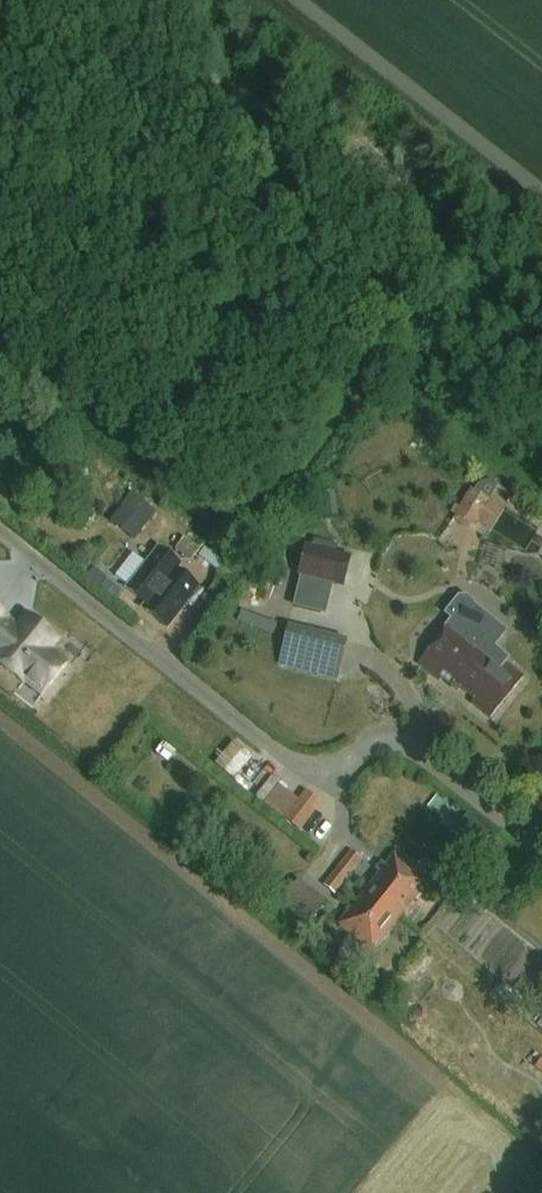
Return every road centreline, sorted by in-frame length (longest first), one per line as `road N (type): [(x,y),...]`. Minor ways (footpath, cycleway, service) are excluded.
road 1 (residential): [(541,855),(411,751),(375,742),(331,777),(0,528)]

